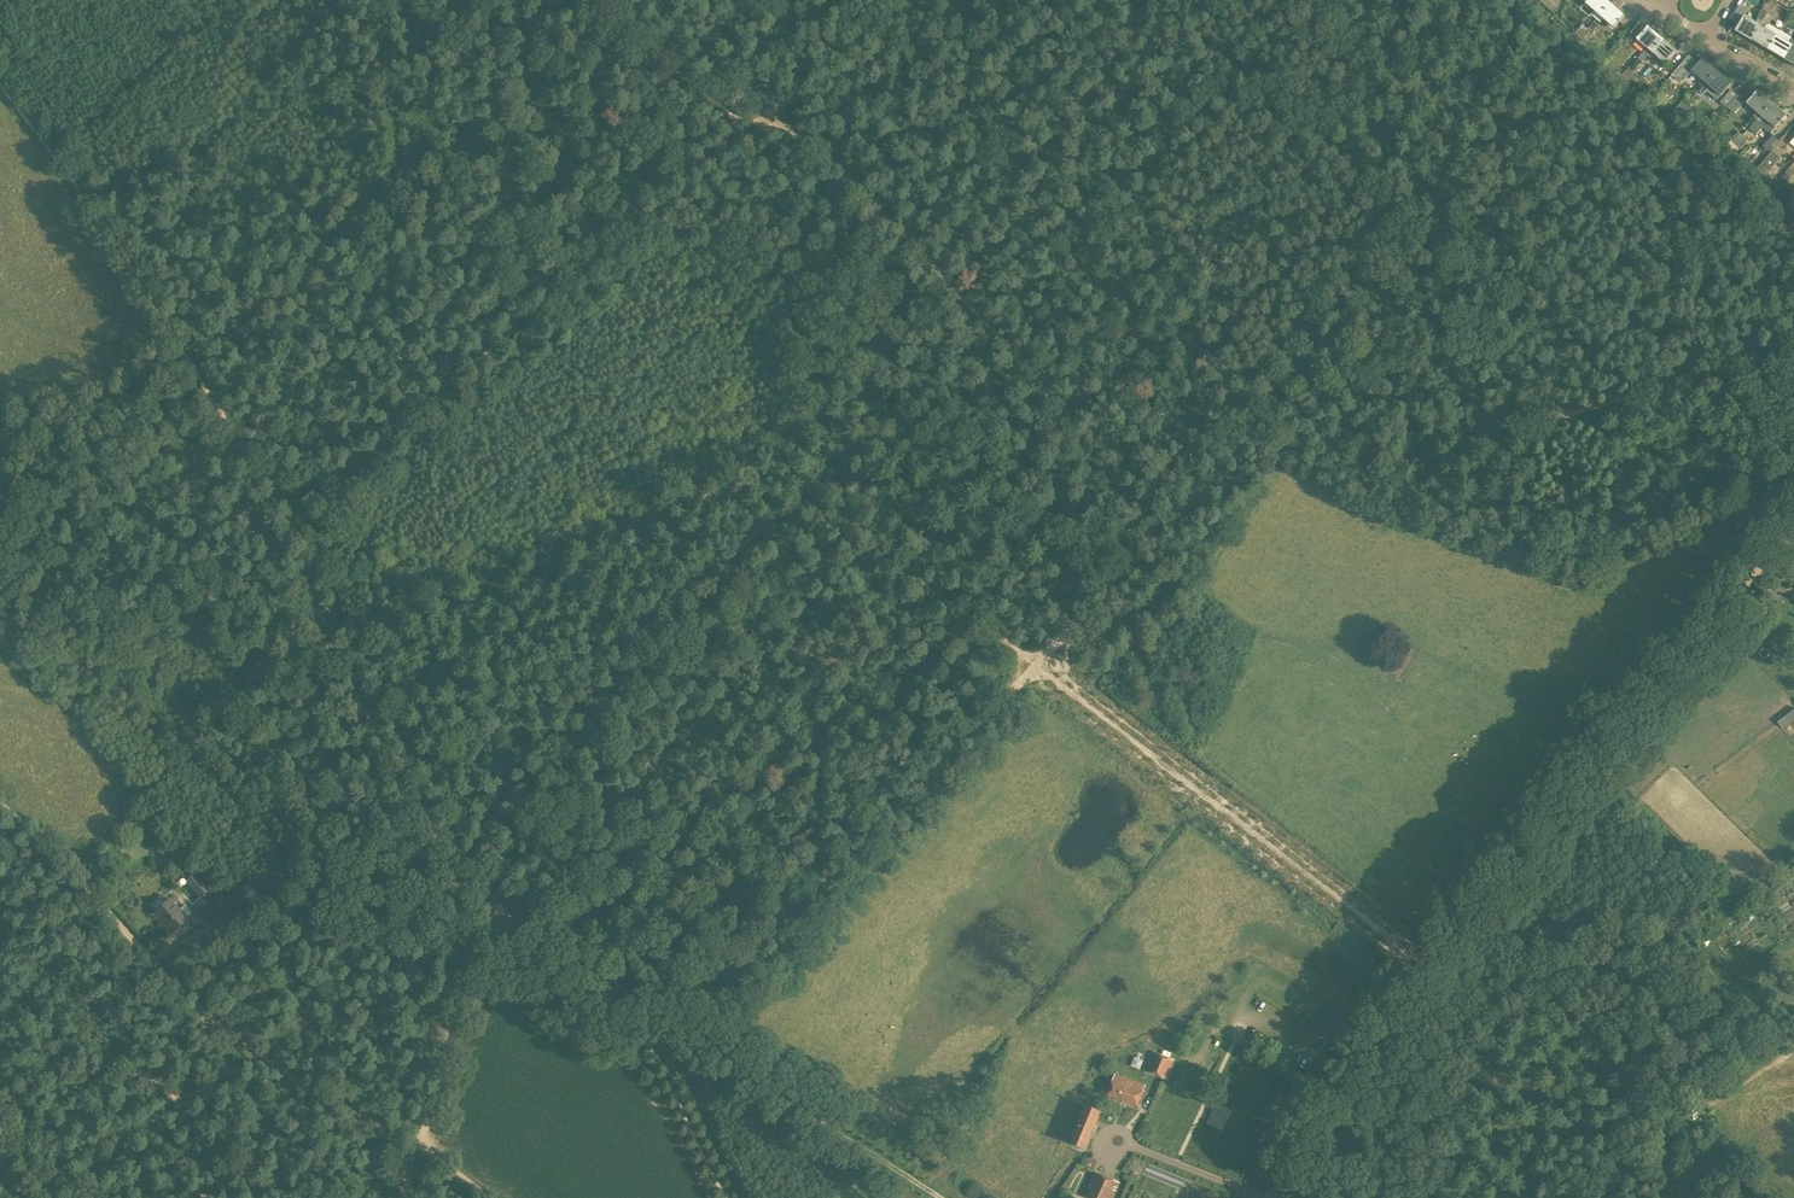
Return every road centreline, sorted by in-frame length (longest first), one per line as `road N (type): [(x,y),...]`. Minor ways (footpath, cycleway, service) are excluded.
road 1 (track): [(391,767),(622,604),(695,565),(737,553),(814,507),(846,510),(911,568),(1042,658),(682,1032)]
road 2 (track): [(940,1197),(475,898),(391,767),(290,531)]
road 3 (track): [(1317,0),(1474,139),(1491,180),(1097,602)]
road 4 (track): [(725,1197),(655,1052),(632,1025),(517,950),(440,936),(323,935),(270,943),(176,983)]
road 5 (track): [(768,120),(424,398),(290,531)]
road 6 (track): [(1097,602),(1088,434),(1079,419),(900,223),(768,120)]
road 7 (track): [(1097,602),(1042,658),(1426,971)]
road 8 (track): [(1793,537),(1426,971)]
road 9 (track): [(1249,441),(1395,451),(1793,352)]
road 10 (track): [(290,531),(149,294),(0,82)]
road 11 (track): [(427,936),(266,1056),(227,1080),(174,1094),(203,1006)]
road 12 (track): [(496,1197),(302,1080),(176,983)]
road 13 (track): [(1185,0),(1095,58),(900,223)]
road 14 (track): [(1426,971),(1275,1197)]
road 15 (track): [(176,983),(93,888),(0,803)]
road 16 (track): [(415,1147),(469,945)]
road 17 (track): [(768,120),(609,0)]
road 18 (track): [(921,0),(768,120)]

